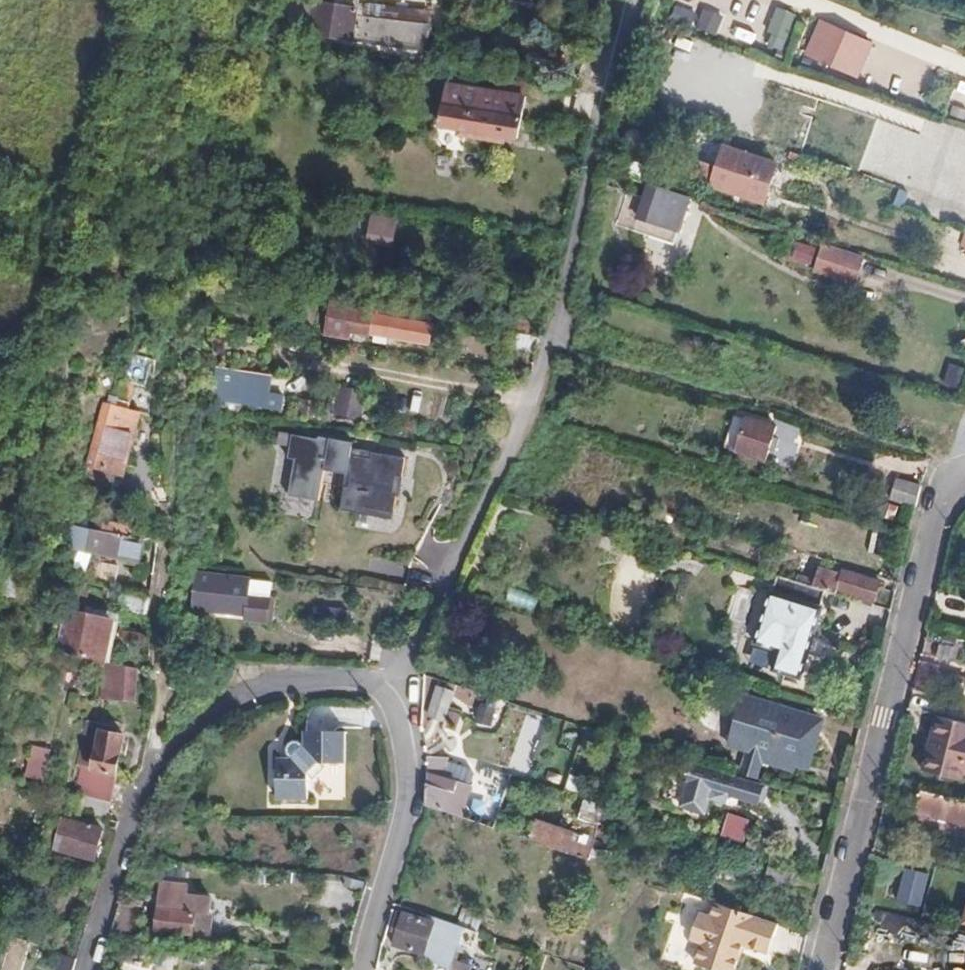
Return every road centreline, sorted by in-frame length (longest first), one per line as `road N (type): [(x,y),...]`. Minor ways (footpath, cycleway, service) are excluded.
road 1 (residential): [(964,467),(941,499),(821,969)]
road 2 (residential): [(82,969),(133,802),(164,755),(232,701),(265,688),(355,679),(390,694)]
road 3 (residential): [(360,969),(402,826),(406,778),(390,694)]

